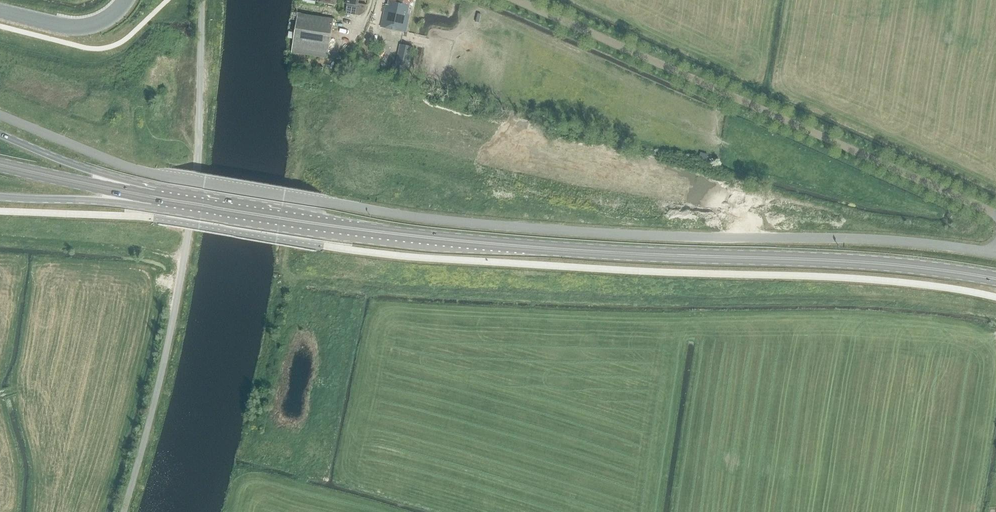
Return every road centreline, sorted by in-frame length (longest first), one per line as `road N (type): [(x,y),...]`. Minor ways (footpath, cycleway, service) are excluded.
road 1 (unclassified): [(995,253),(863,240),(548,234),(399,219),(167,181),(0,116)]
road 2 (primary): [(995,280),(841,263),(490,247),(163,203)]
road 3 (unclassified): [(995,215),(518,0)]
road 4 (unclassified): [(124,511),(156,392),(197,173),(201,0)]
road 5 (primary): [(163,203),(0,138)]
road 6 (primary): [(163,203),(0,168)]
road 7 (primary): [(0,201),(163,203)]
road 8 (secondary): [(125,0),(82,27),(0,11)]

